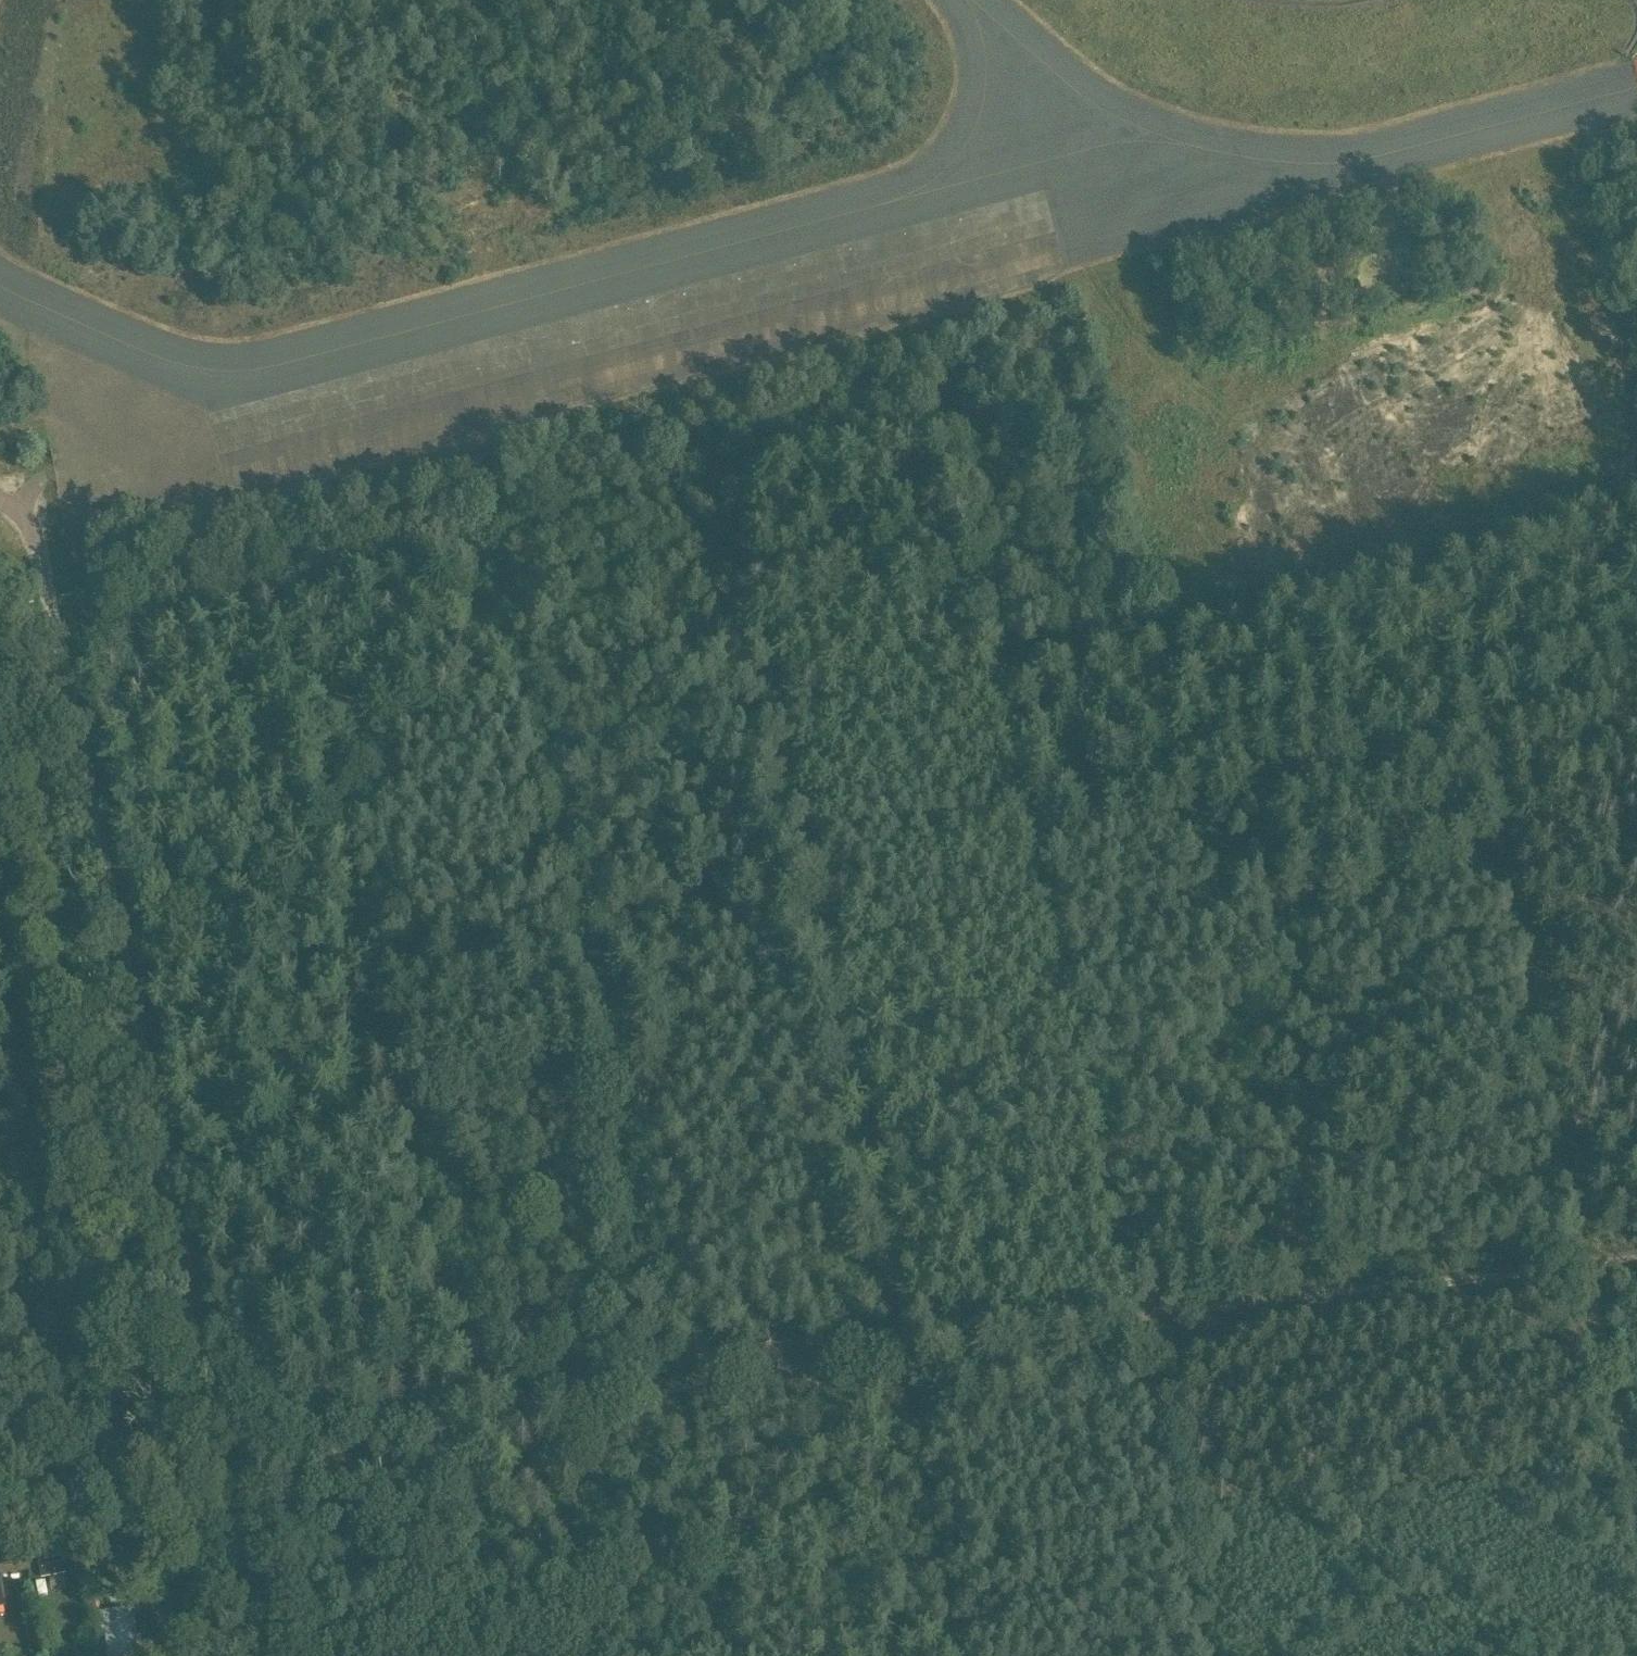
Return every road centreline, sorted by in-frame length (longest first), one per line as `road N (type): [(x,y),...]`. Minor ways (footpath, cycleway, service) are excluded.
road 1 (unclassified): [(268,1655),(36,537),(23,516),(0,501)]
road 2 (track): [(169,1655),(169,1609),(147,1549),(143,1468),(154,1451)]

